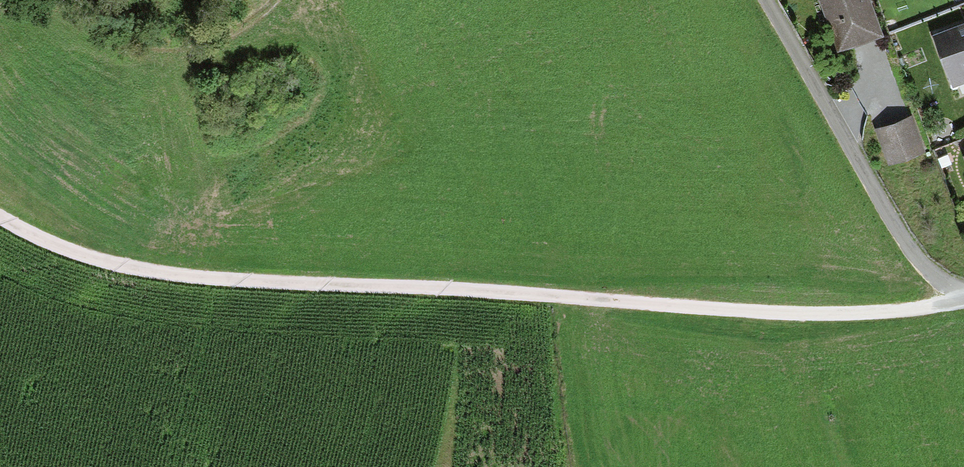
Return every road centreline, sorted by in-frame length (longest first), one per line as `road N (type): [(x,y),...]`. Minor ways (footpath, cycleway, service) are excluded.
road 1 (track): [(0,220),(100,263),(260,283),(861,318),(963,300)]
road 2 (residential): [(766,0),(907,248),(963,299)]
road 3 (track): [(270,0),(246,21),(194,40),(117,38),(75,0)]

